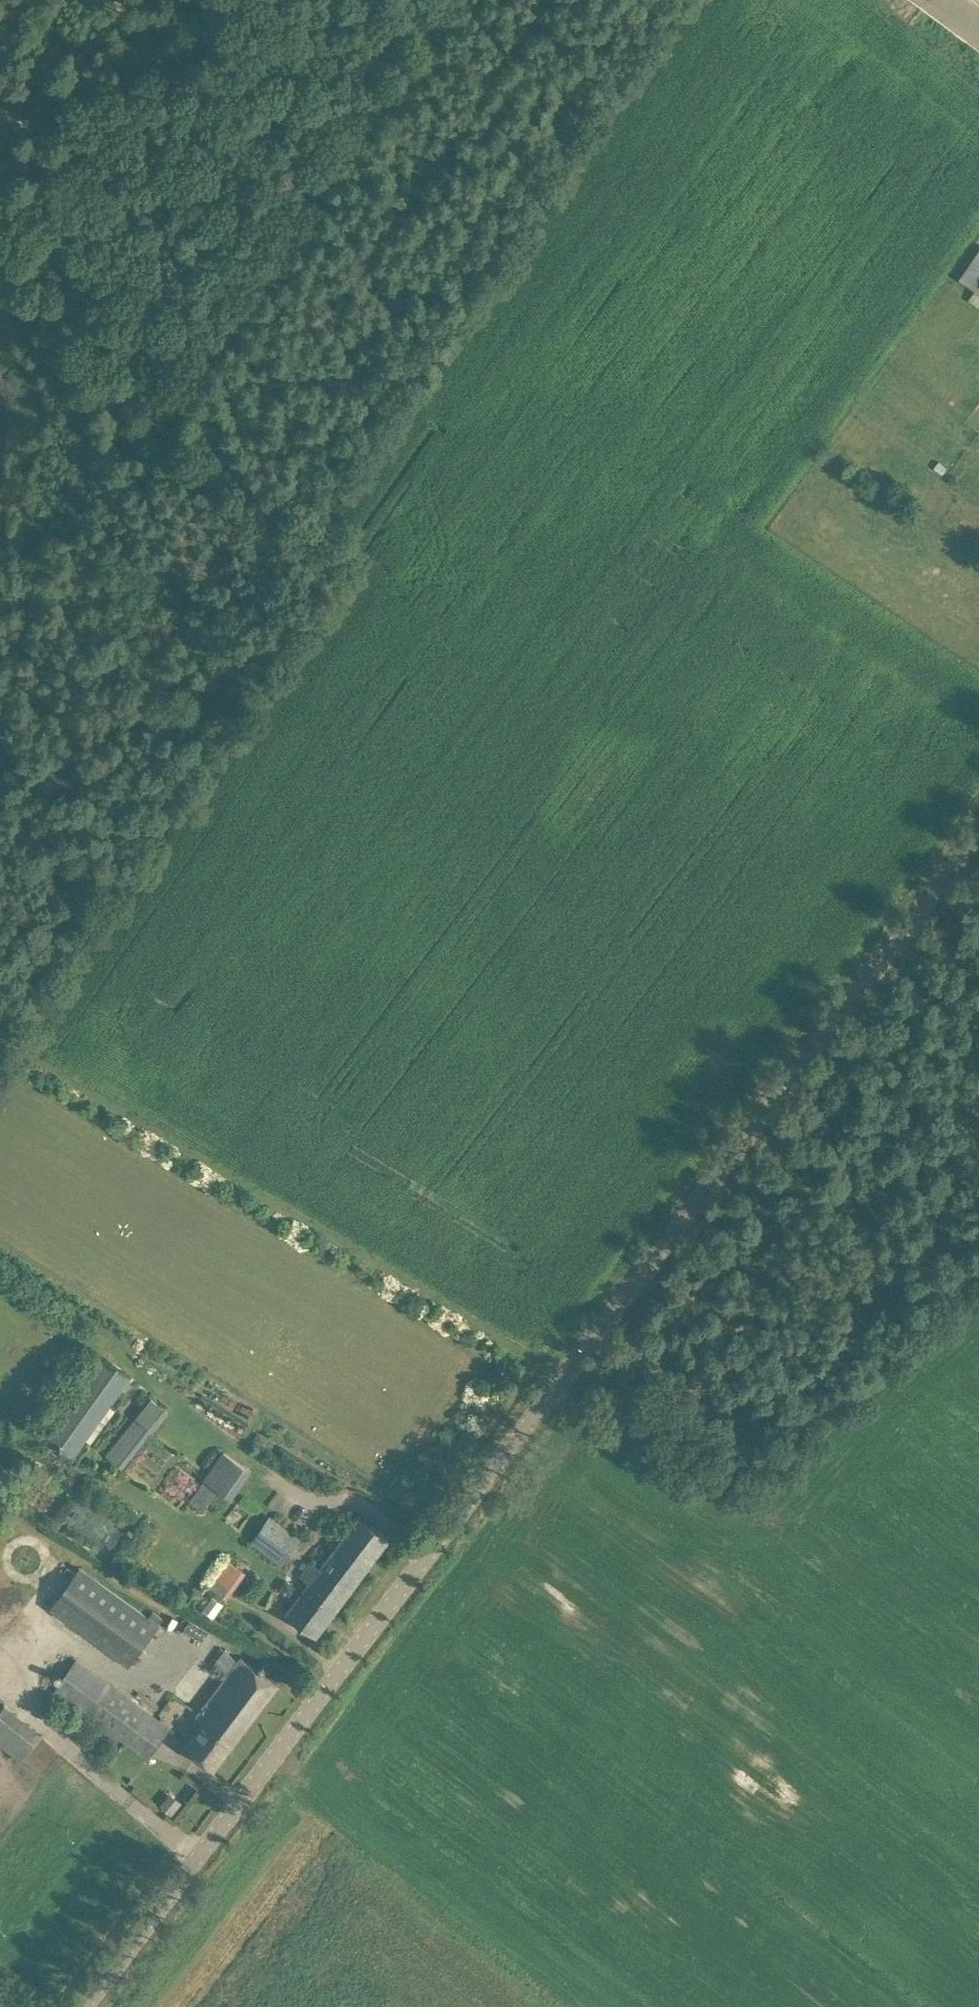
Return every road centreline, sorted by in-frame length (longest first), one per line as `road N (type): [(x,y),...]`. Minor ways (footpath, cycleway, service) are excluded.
road 1 (unclassified): [(78,2006),(978,810)]

